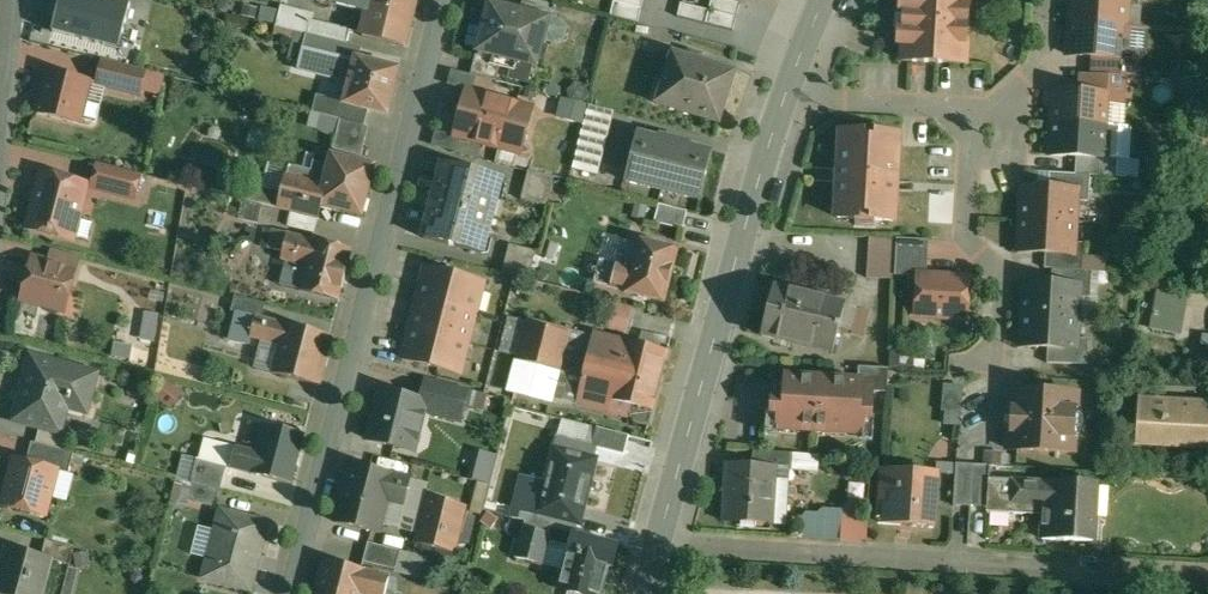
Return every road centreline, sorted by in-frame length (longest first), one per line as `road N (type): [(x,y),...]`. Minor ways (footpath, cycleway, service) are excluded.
road 1 (residential): [(289,593),(442,0)]
road 2 (residential): [(657,544),(1207,567)]
road 3 (secondary): [(789,85),(657,544)]
road 4 (residential): [(975,122),(966,236),(1000,274),(993,349)]
road 5 (residential): [(789,85),(850,100),(952,107),(975,122)]
road 6 (residential): [(975,122),(1041,67),(1046,0)]

